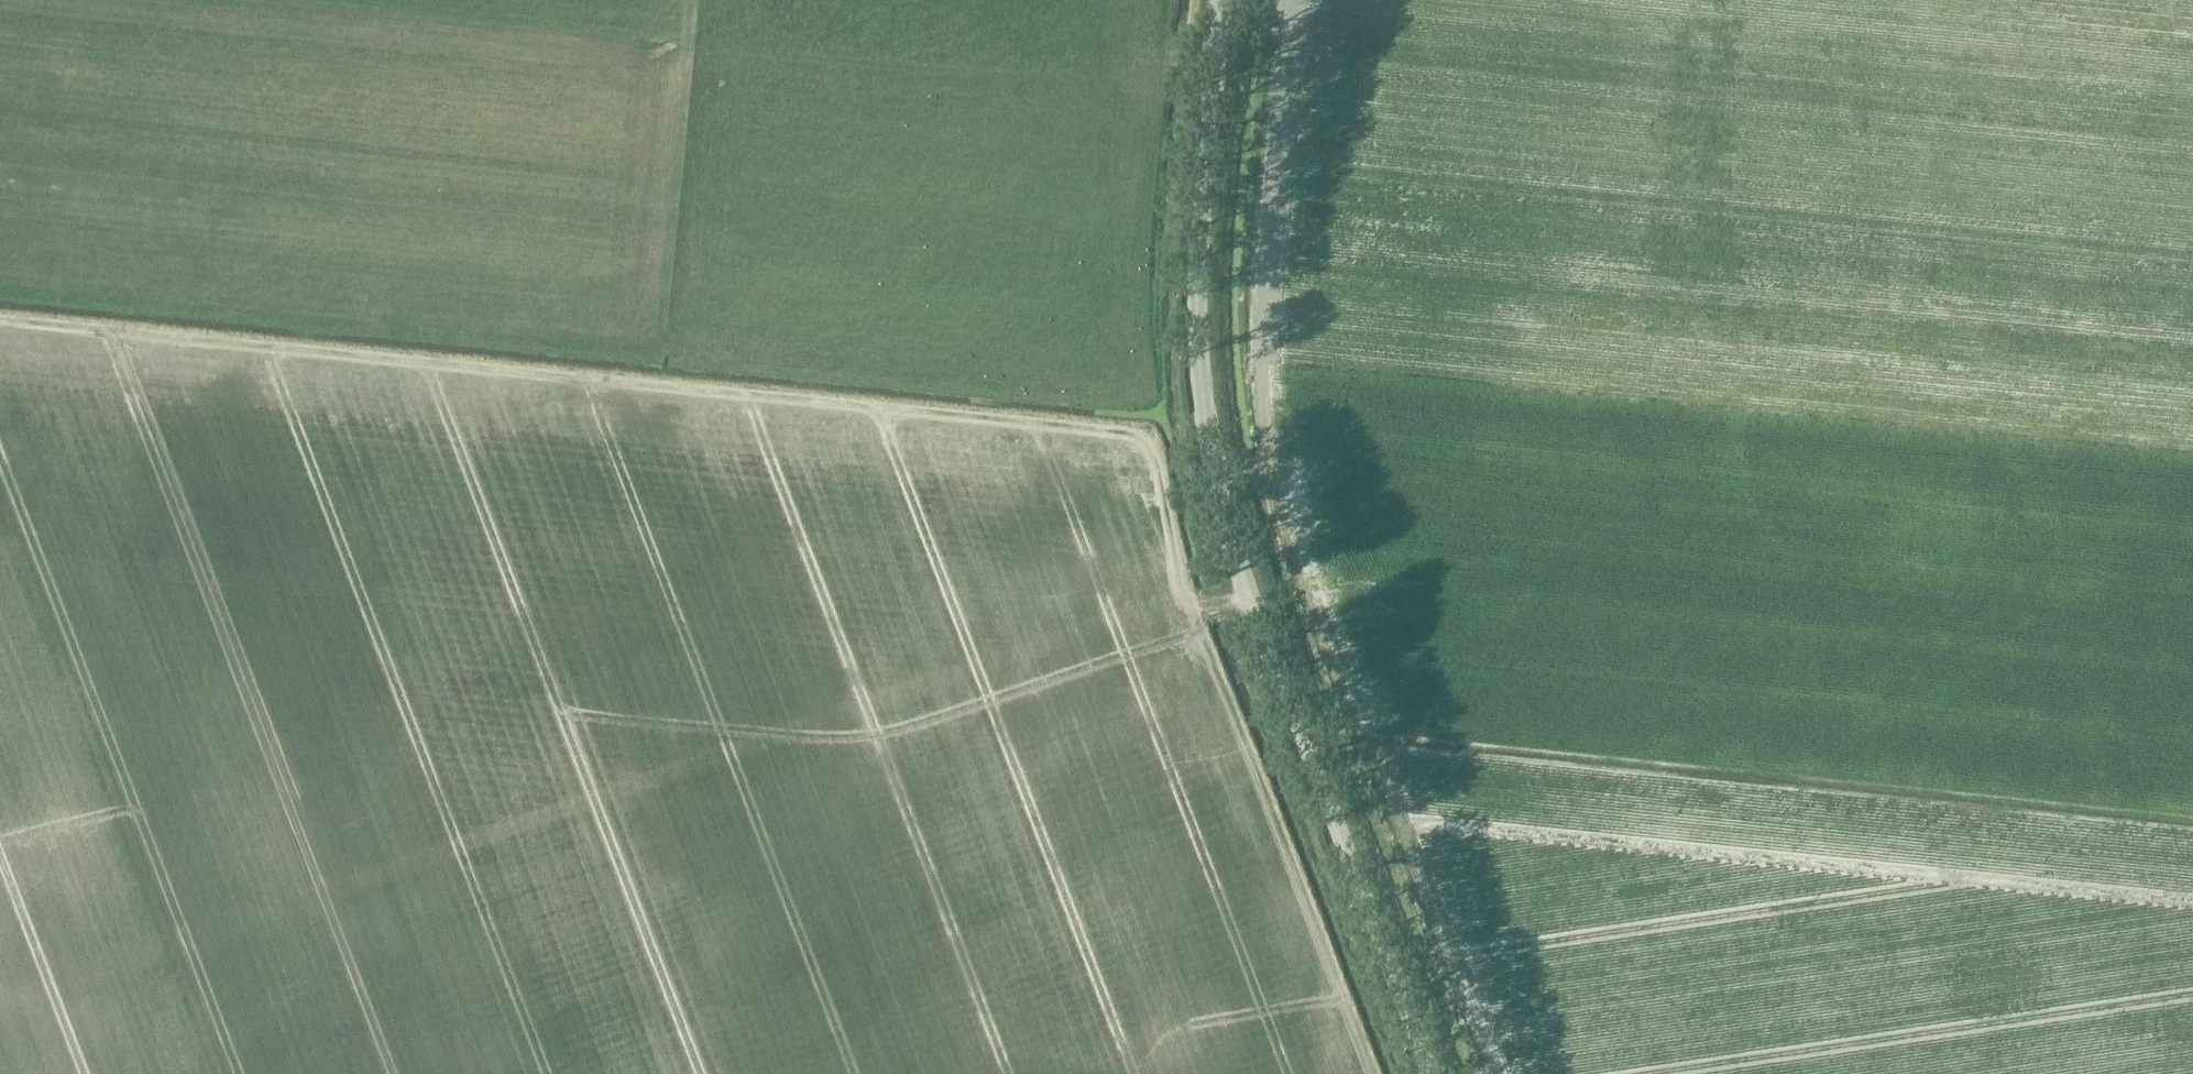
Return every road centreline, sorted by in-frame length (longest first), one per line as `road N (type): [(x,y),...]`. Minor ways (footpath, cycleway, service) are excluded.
road 1 (unclassified): [(1440,1073),(1258,596),(1215,449),(1198,347),(1197,244),(1220,0)]

